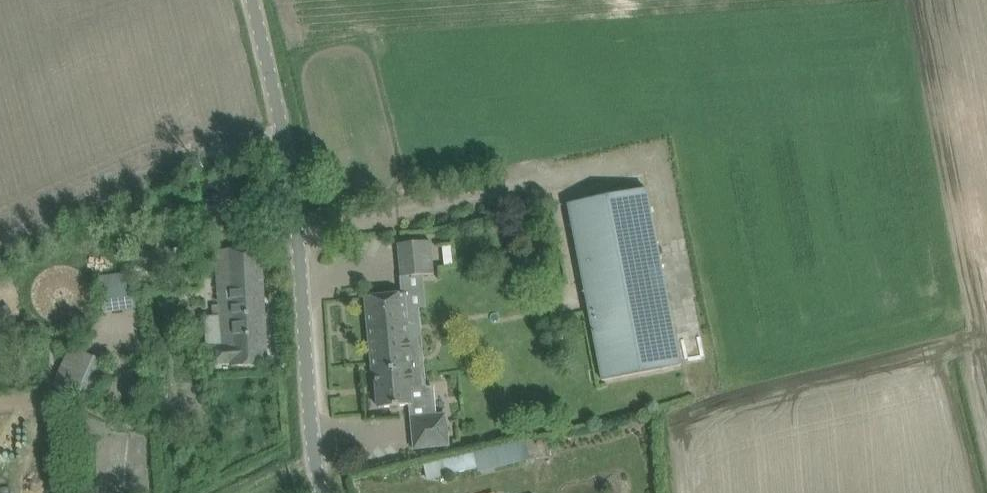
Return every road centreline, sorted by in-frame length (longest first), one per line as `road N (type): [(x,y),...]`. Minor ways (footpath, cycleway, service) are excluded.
road 1 (unclassified): [(318,492),(302,415),(296,223),(251,0)]

